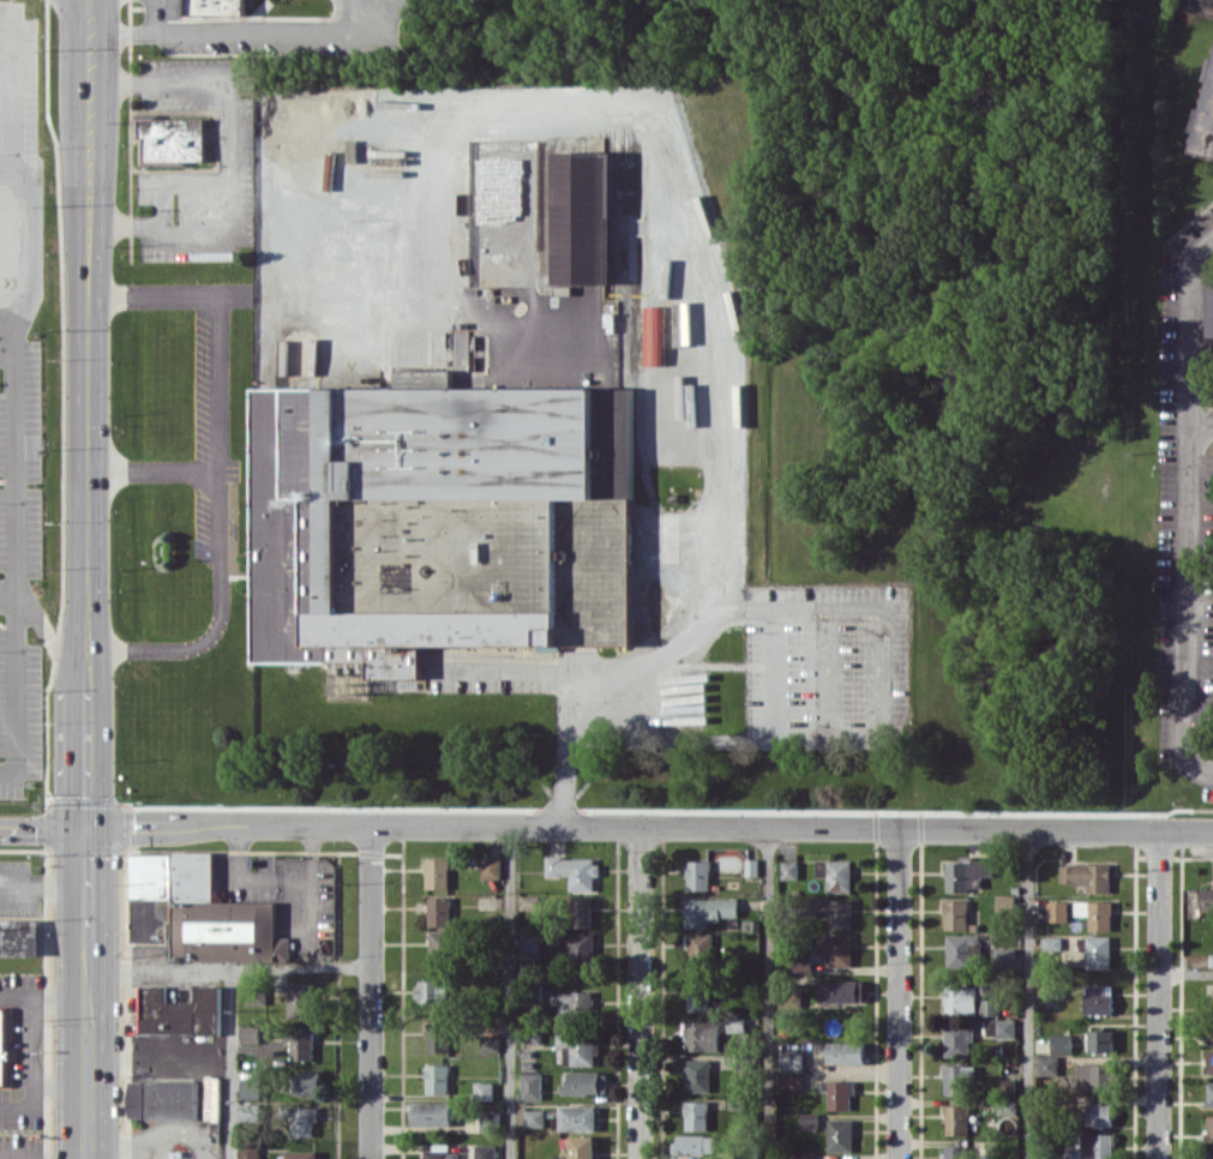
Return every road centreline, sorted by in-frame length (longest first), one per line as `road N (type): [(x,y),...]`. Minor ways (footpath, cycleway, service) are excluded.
road 1 (tertiary): [(88,829),(1212,833)]
road 2 (primary): [(90,55),(89,651)]
road 3 (residential): [(1212,773),(1188,761),(1184,747),(1191,260)]
road 4 (residential): [(371,828),(372,1158)]
road 5 (residential): [(641,830),(641,1158)]
road 6 (residential): [(900,831),(898,1158)]
road 7 (residential): [(1160,833),(1158,1158)]
road 8 (primary): [(89,683),(88,829)]
road 9 (primary): [(88,1013),(89,1158)]
road 10 (primary): [(88,889),(88,1013)]

